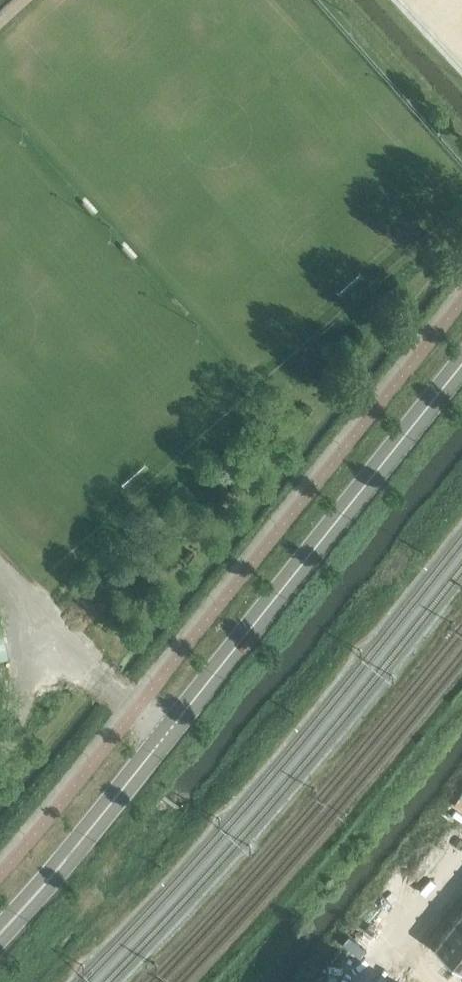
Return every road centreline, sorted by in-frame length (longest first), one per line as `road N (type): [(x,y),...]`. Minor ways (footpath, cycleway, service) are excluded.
road 1 (secondary): [(0,933),(461,364)]

